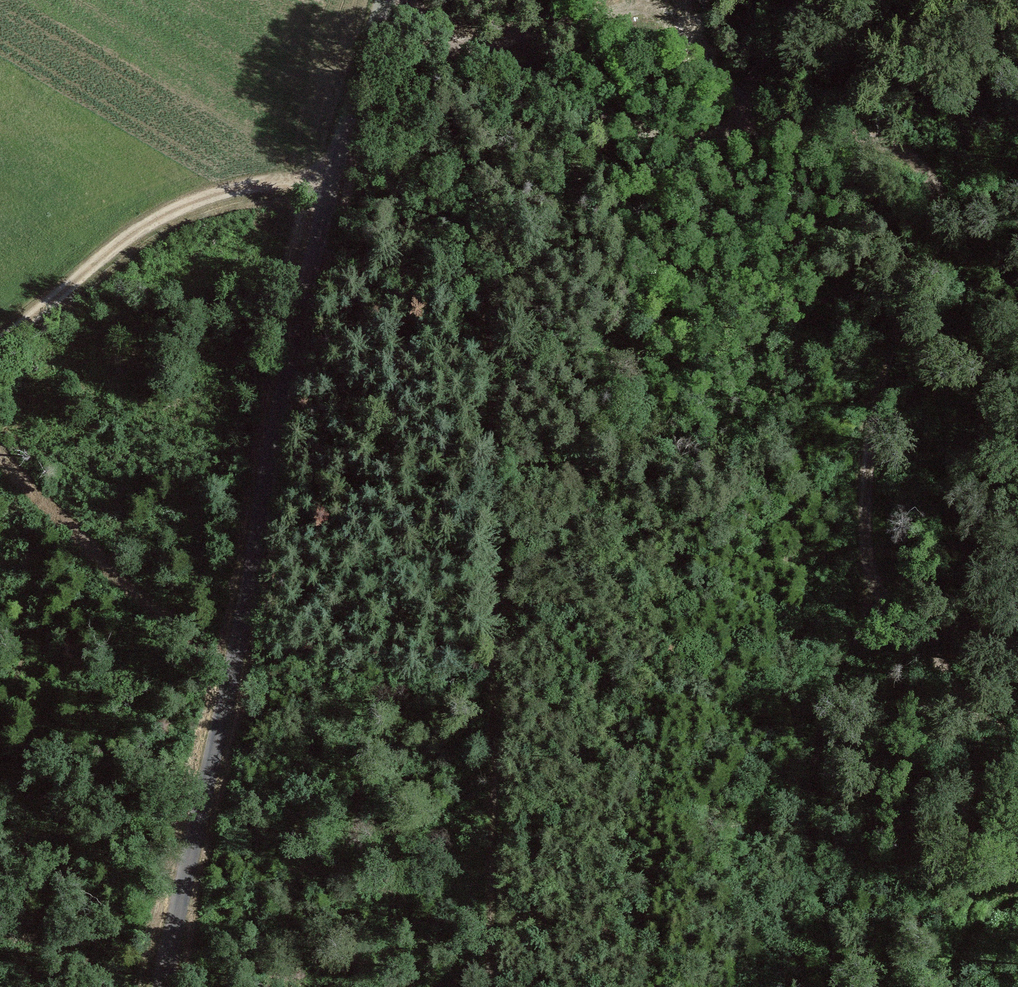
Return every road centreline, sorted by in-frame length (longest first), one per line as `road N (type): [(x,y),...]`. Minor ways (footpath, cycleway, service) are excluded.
road 1 (unclassified): [(384,0),(330,178),(163,986)]
road 2 (track): [(489,986),(497,726),(487,322),(458,78),(466,46)]
road 3 (track): [(870,585),(864,508),(876,392),(934,247),(938,196),(931,177),(891,145),(797,127),(733,134)]
road 4 (track): [(840,986),(809,816),(816,751),(870,585)]
road 5 (track): [(330,178),(260,183),(159,216),(0,342)]
road 6 (track): [(733,134),(670,137),(593,109),(466,46),(396,0)]
road 7 (track): [(870,585),(940,655),(975,710),(1017,737)]
road 8 (track): [(733,134),(769,48),(809,0)]

